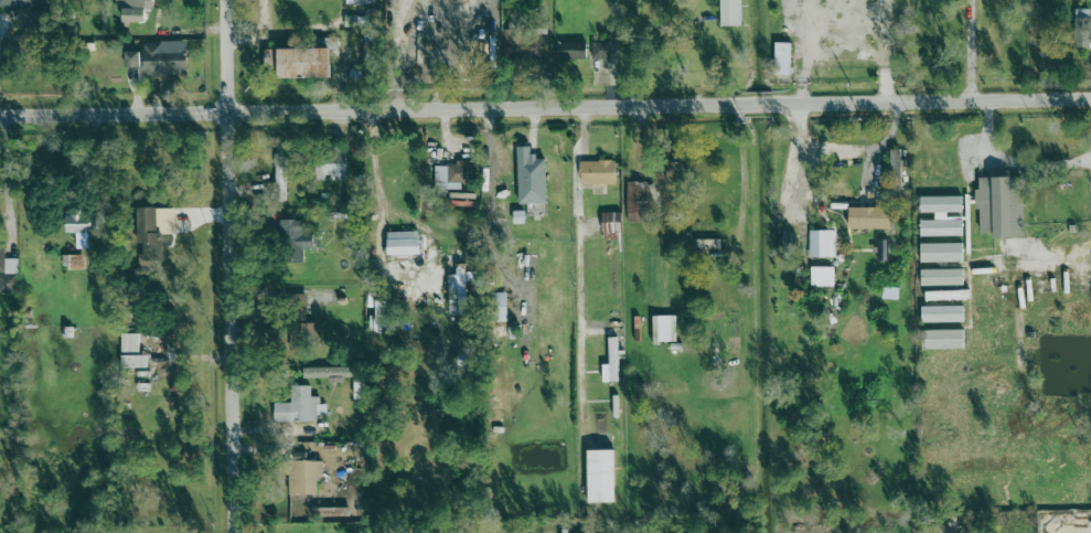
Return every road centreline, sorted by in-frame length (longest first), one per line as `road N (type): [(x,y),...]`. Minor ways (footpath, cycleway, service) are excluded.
road 1 (residential): [(0,117),(1090,100)]
road 2 (residential): [(234,532),(225,0)]

